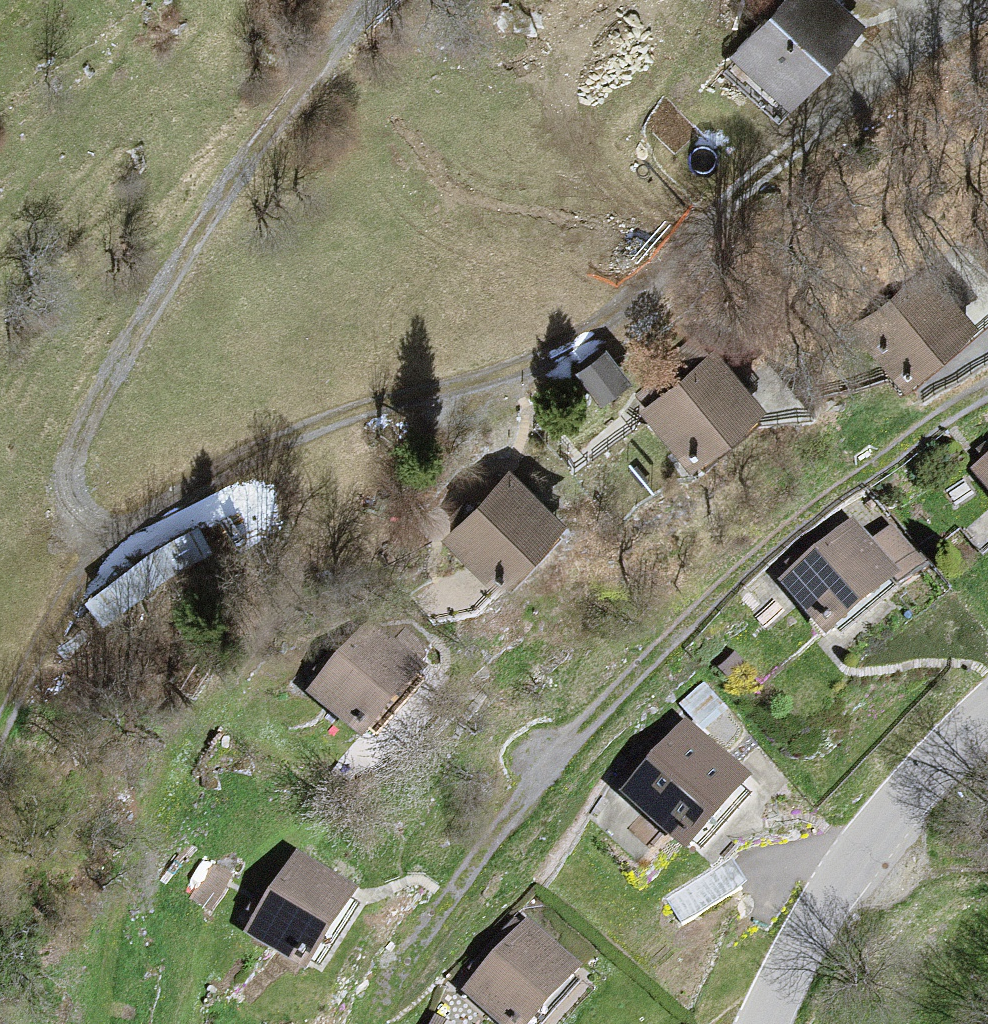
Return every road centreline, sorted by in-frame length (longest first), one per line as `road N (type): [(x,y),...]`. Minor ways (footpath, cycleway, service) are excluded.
road 1 (track): [(368,0),(238,172),(80,431),(68,480),(80,522),(120,536),(285,438),(492,380),(569,344),(946,22),(987,3)]
road 2 (track): [(987,391),(831,497),(698,610),(555,758),(464,874),(374,1023)]
road 3 (tertiary): [(764,1023),(850,865),(987,718)]
road 4 (track): [(101,529),(0,736)]

